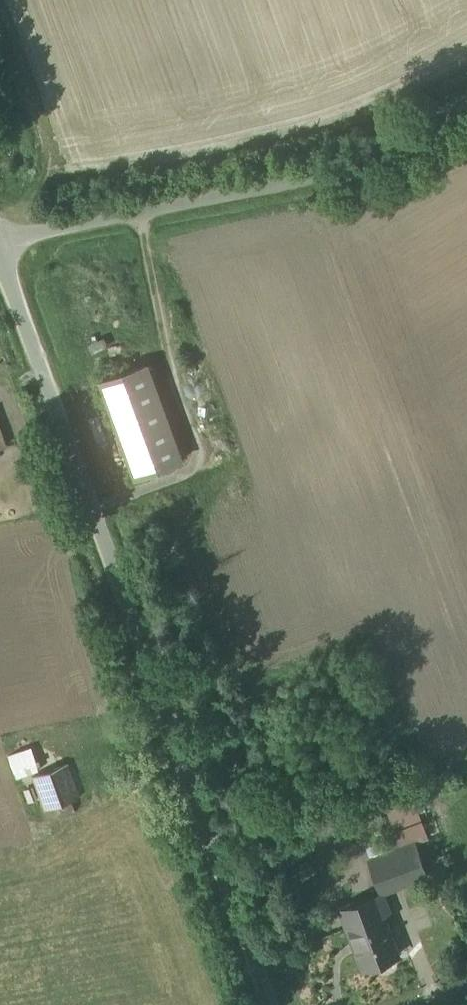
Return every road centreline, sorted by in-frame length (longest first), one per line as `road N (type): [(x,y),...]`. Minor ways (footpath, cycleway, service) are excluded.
road 1 (unclassified): [(0,263),(271,1004)]
road 2 (unclassified): [(0,234),(345,178),(466,101)]

